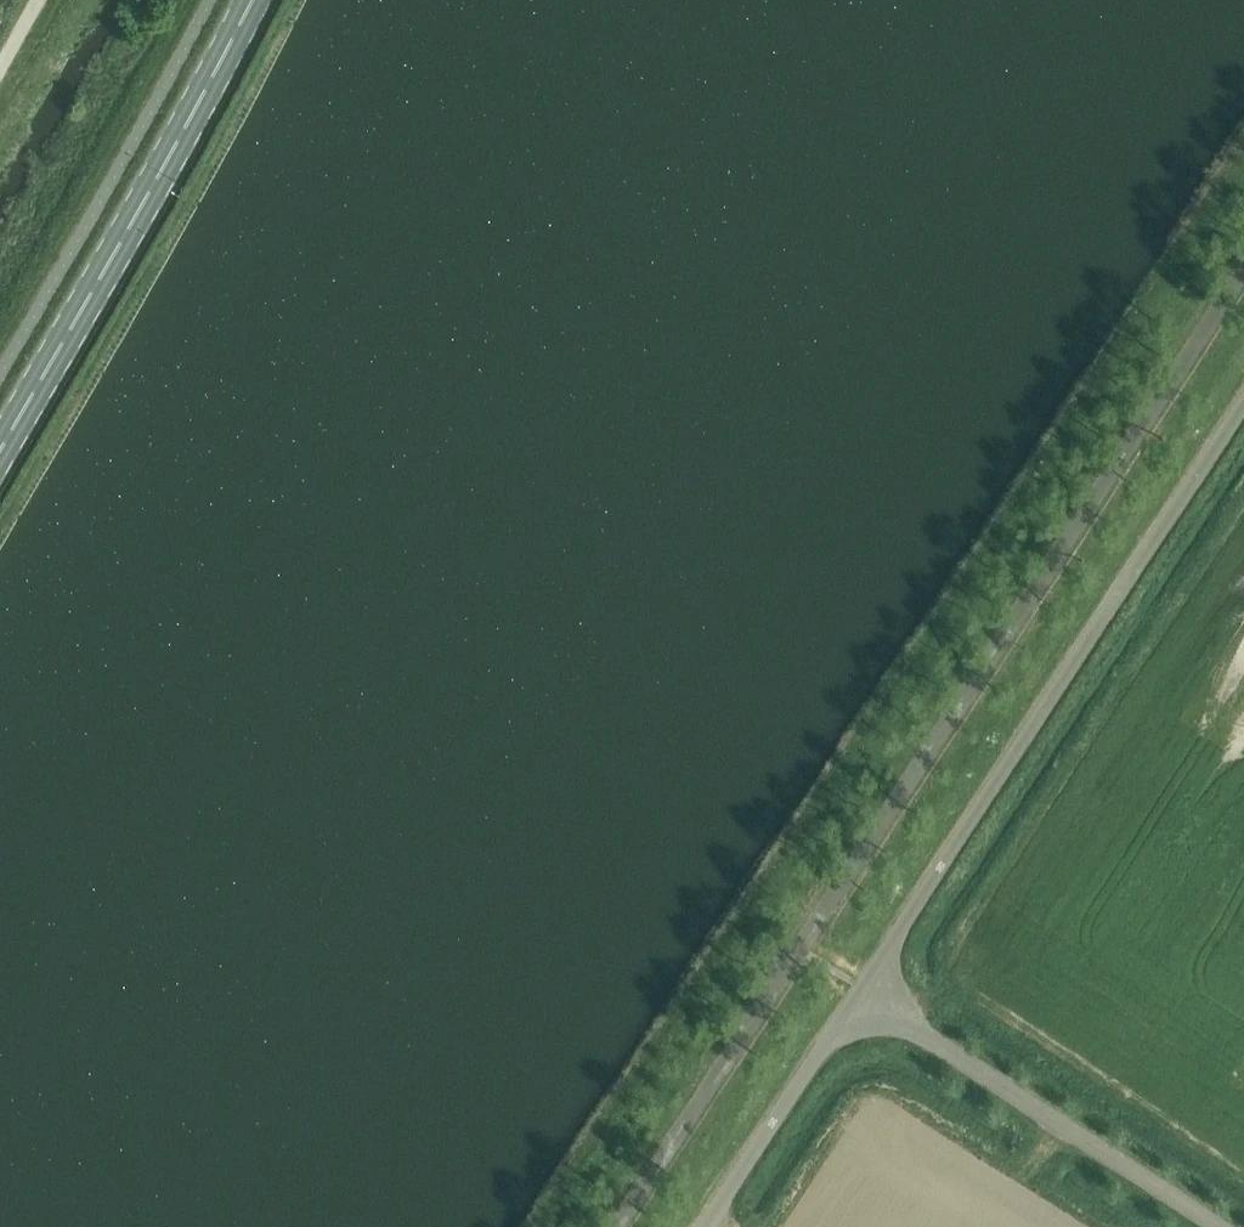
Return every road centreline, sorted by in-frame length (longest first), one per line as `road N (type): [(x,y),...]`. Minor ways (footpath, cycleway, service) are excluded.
road 1 (unclassified): [(865,993),(1243,402)]
road 2 (primary): [(0,449),(250,0)]
road 3 (unclassified): [(1237,1226),(865,993)]
road 4 (unclassified): [(709,1226),(865,993)]

